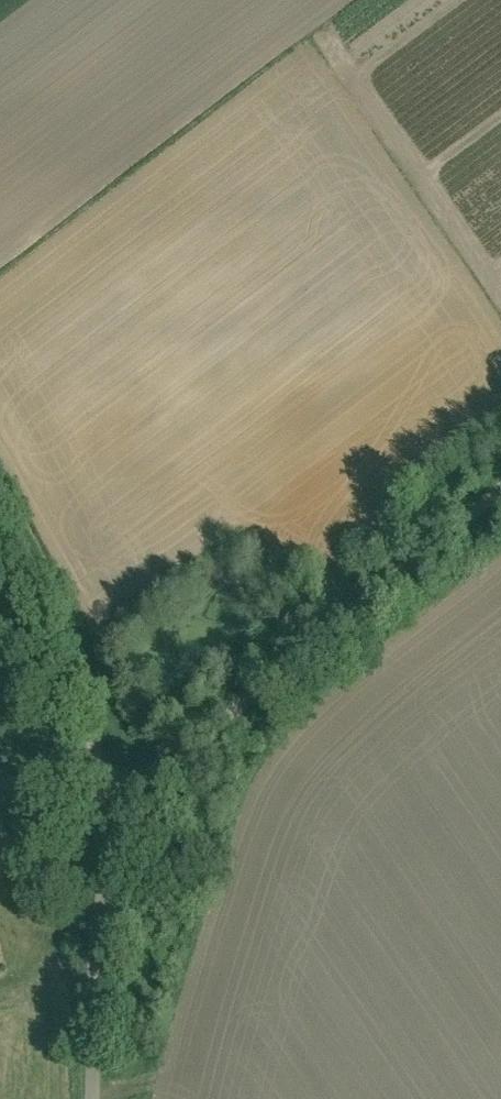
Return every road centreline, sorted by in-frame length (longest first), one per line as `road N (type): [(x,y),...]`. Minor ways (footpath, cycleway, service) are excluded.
road 1 (unclassified): [(118,763),(500,491)]
road 2 (residential): [(93,1098),(96,935),(118,763)]
road 3 (residential): [(118,763),(32,563),(0,509)]

